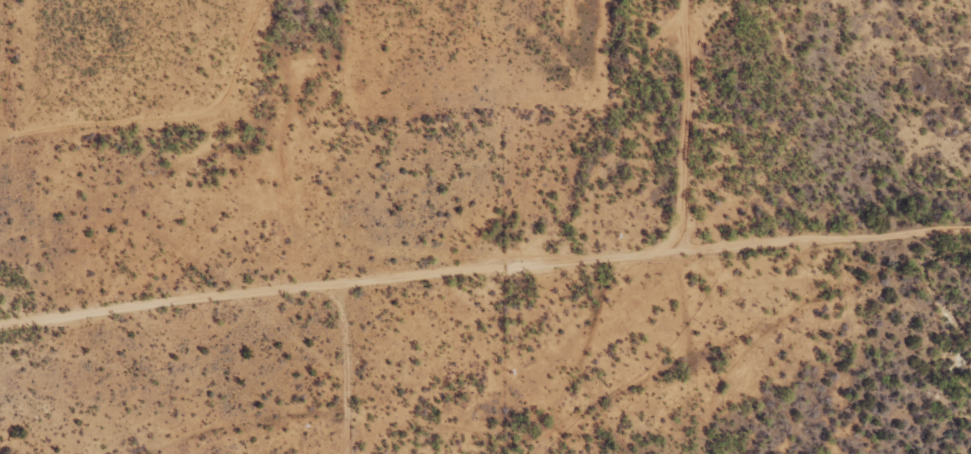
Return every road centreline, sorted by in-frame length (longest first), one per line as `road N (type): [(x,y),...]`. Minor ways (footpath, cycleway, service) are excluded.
road 1 (track): [(970,249),(0,340)]
road 2 (track): [(446,453),(391,305),(344,225),(285,179),(186,185),(25,253),(0,273)]
road 3 (track): [(645,398),(526,453)]
road 4 (track): [(0,118),(21,55),(15,0)]

